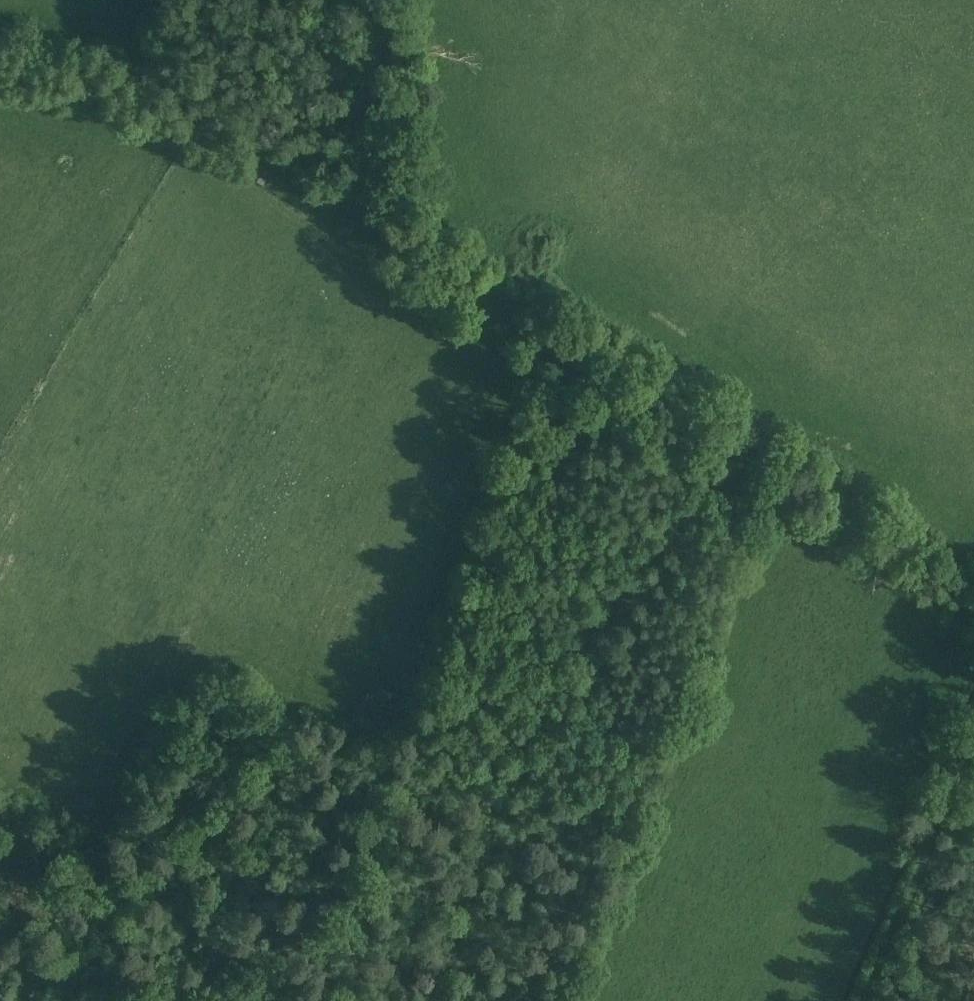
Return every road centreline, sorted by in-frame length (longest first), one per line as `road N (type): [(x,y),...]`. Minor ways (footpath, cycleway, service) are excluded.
road 1 (track): [(864,1000),(973,734)]
road 2 (track): [(384,0),(391,234)]

